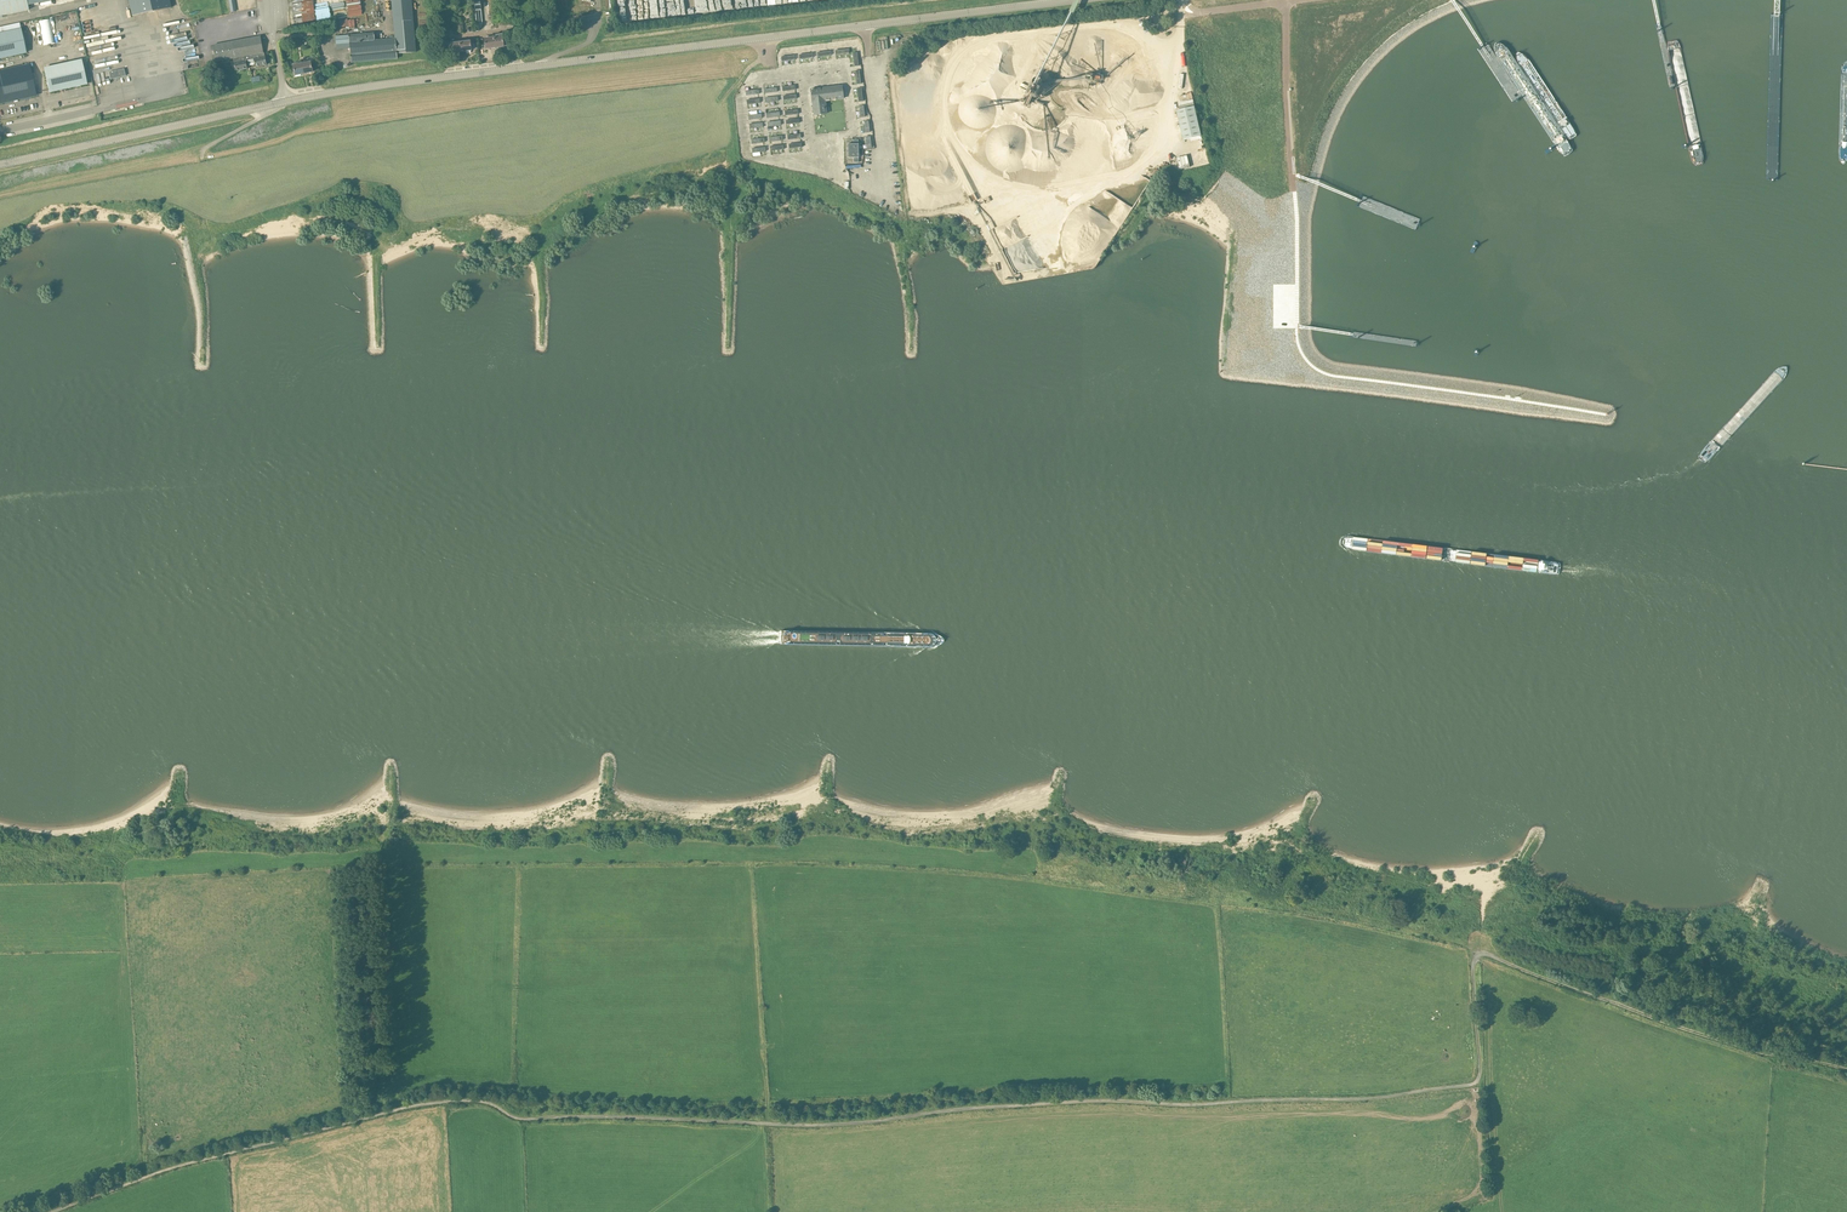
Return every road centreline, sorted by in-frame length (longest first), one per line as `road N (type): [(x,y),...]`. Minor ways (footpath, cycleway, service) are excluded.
road 1 (track): [(1846,1068),(1701,1034),(1481,955),(1474,961),(1480,1072),(1473,1084),(1364,1099),(1094,1100),(801,1125),(520,1119),(479,1101),(430,1103),(186,1163),(49,1211)]
road 2 (secondary): [(0,164),(335,92),(1072,0)]
road 3 (track): [(1481,955),(1360,916),(1035,862),(1028,830),(1009,812)]

